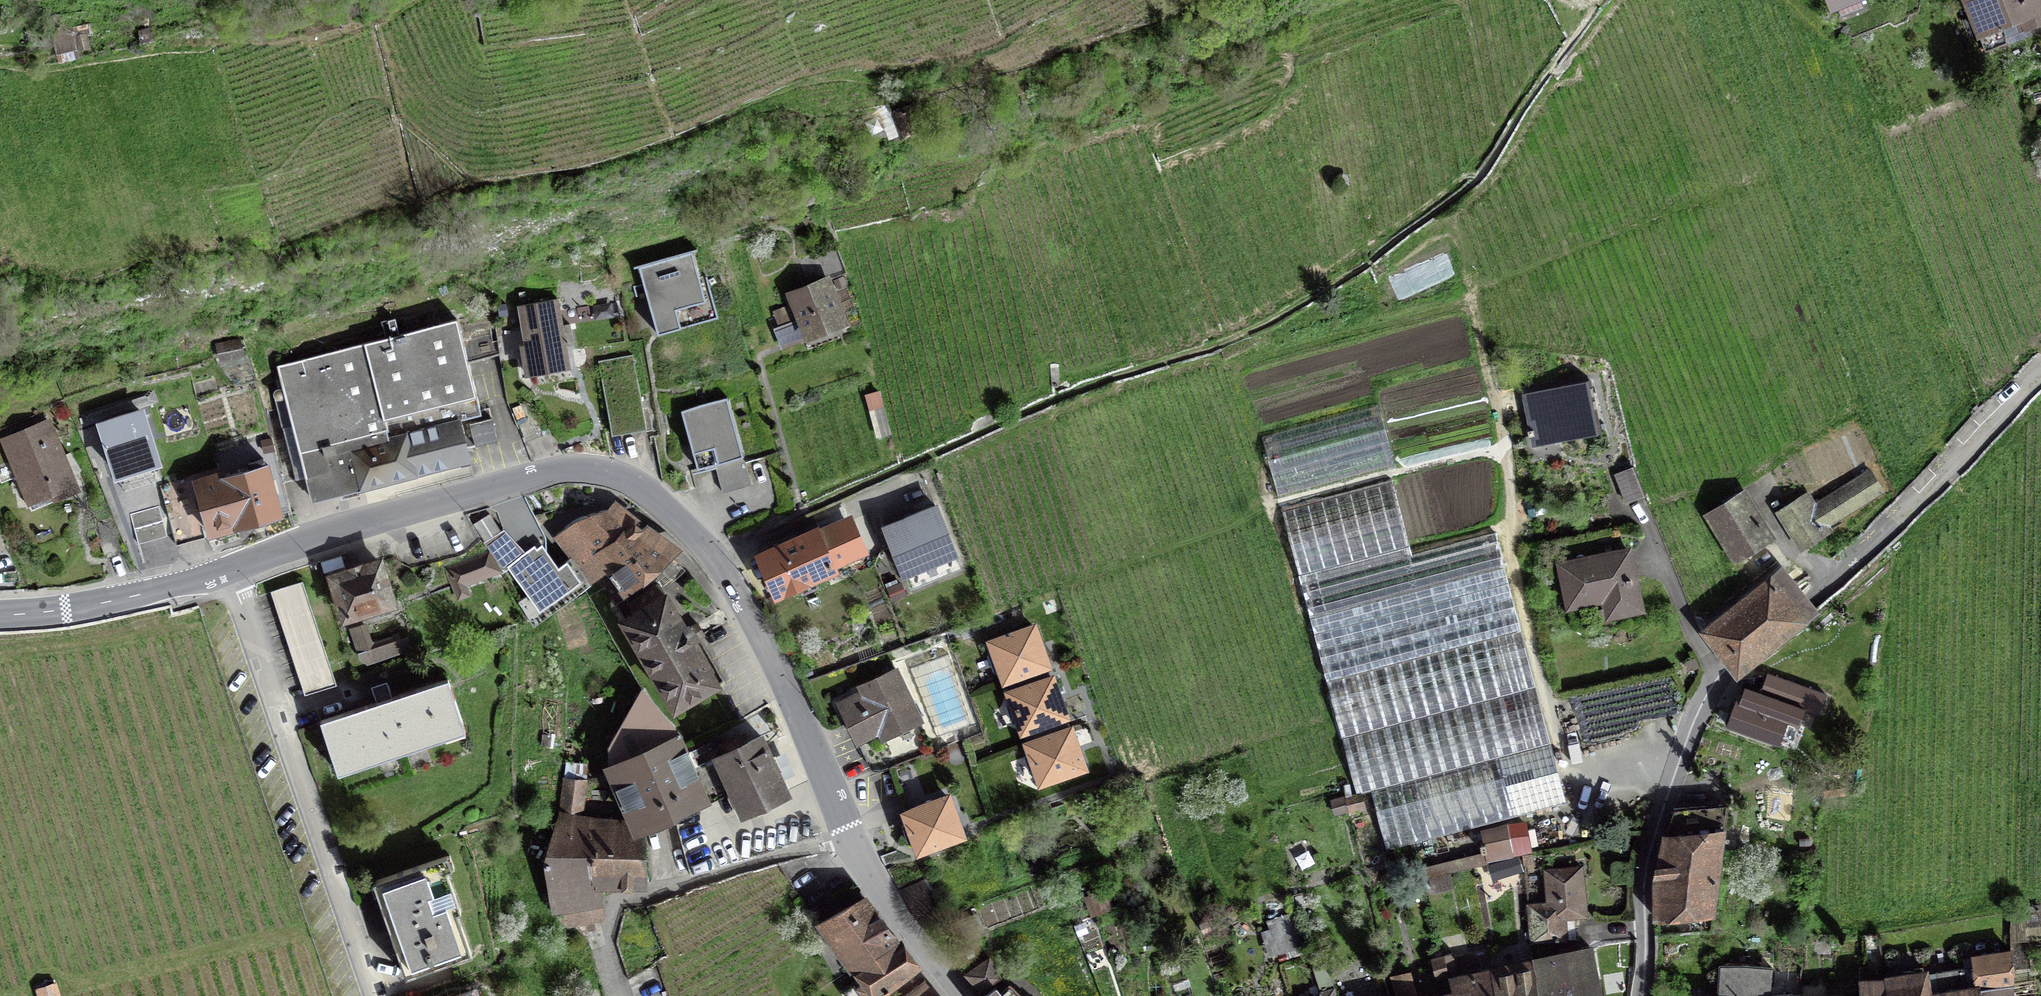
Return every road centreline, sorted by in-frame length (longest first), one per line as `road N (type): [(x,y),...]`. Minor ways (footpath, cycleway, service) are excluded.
road 1 (track): [(711,555),(964,440),(1246,337),(1366,270),(1489,171),(1586,20),(1609,0)]
road 2 (tertiary): [(850,834),(763,637),(711,555),(644,490),(599,472),(551,470),(346,529),(229,575)]
road 3 (residential): [(1639,995),(1648,840),(1677,751),(1730,665),(1814,601),(2040,360)]
road 4 (track): [(1268,505),(1508,446),(1512,559),(1559,746)]
road 5 (residential): [(229,575),(373,995)]
road 6 (residential): [(850,834),(619,901),(605,946),(620,995)]
road 7 (tertiary): [(229,575),(73,608),(0,612)]
road 8 (tertiary): [(954,995),(850,834)]

